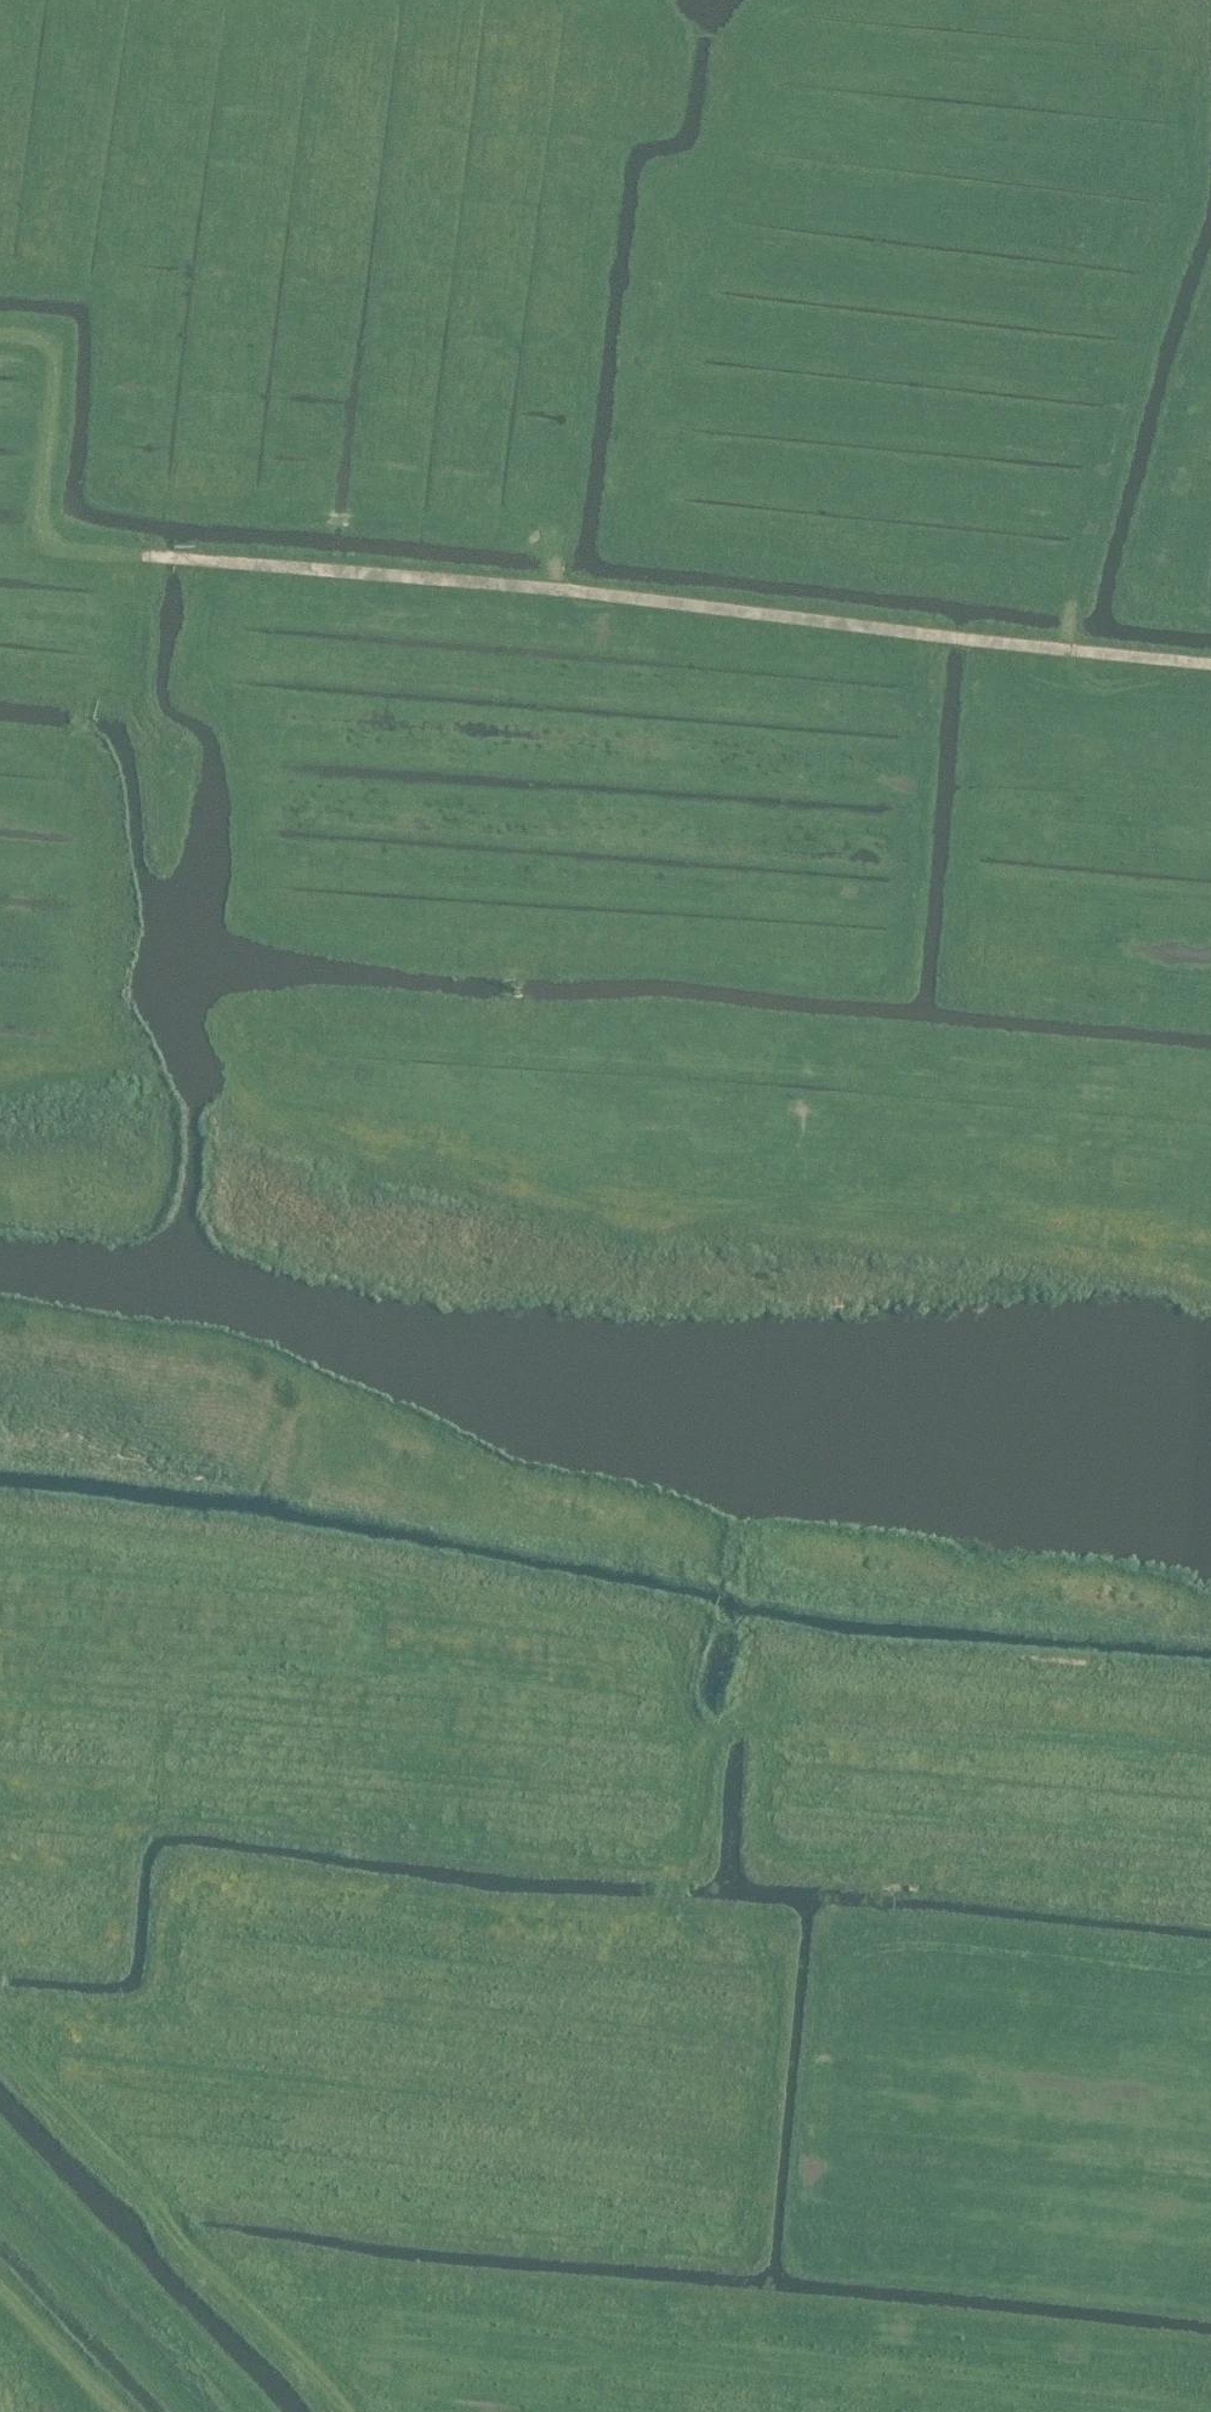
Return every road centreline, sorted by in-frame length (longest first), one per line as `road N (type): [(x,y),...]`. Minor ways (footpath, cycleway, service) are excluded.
road 1 (track): [(552,587),(142,552),(54,526),(59,331),(0,326)]
road 2 (track): [(1062,645),(552,587)]
road 3 (track): [(219,2411),(0,2177)]
road 4 (track): [(1210,662),(1062,645)]
road 5 (track): [(1062,645),(1093,527)]

